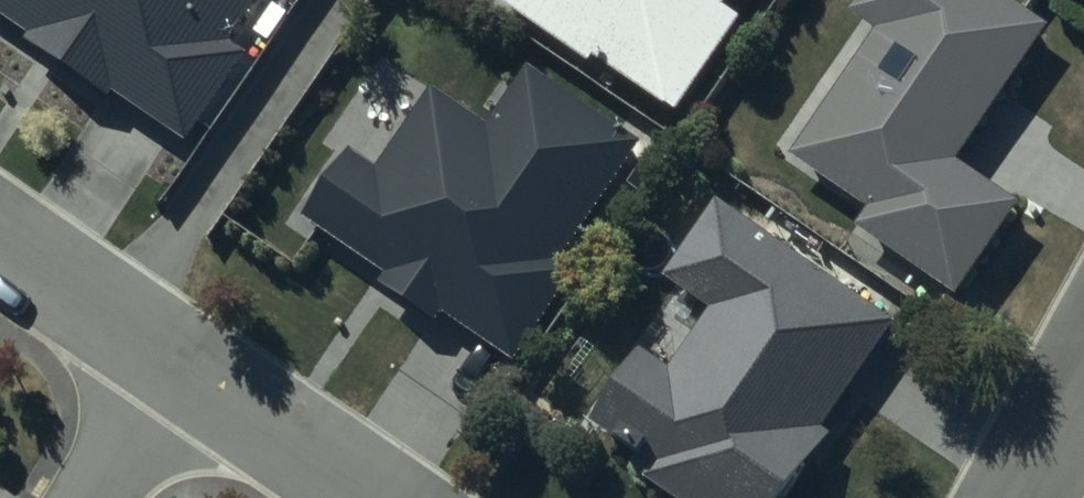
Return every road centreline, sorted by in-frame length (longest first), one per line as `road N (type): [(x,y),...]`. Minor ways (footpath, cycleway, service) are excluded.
road 1 (residential): [(178,373),(371,497)]
road 2 (residential): [(0,249),(178,373)]
road 3 (residential): [(178,373),(98,497)]

